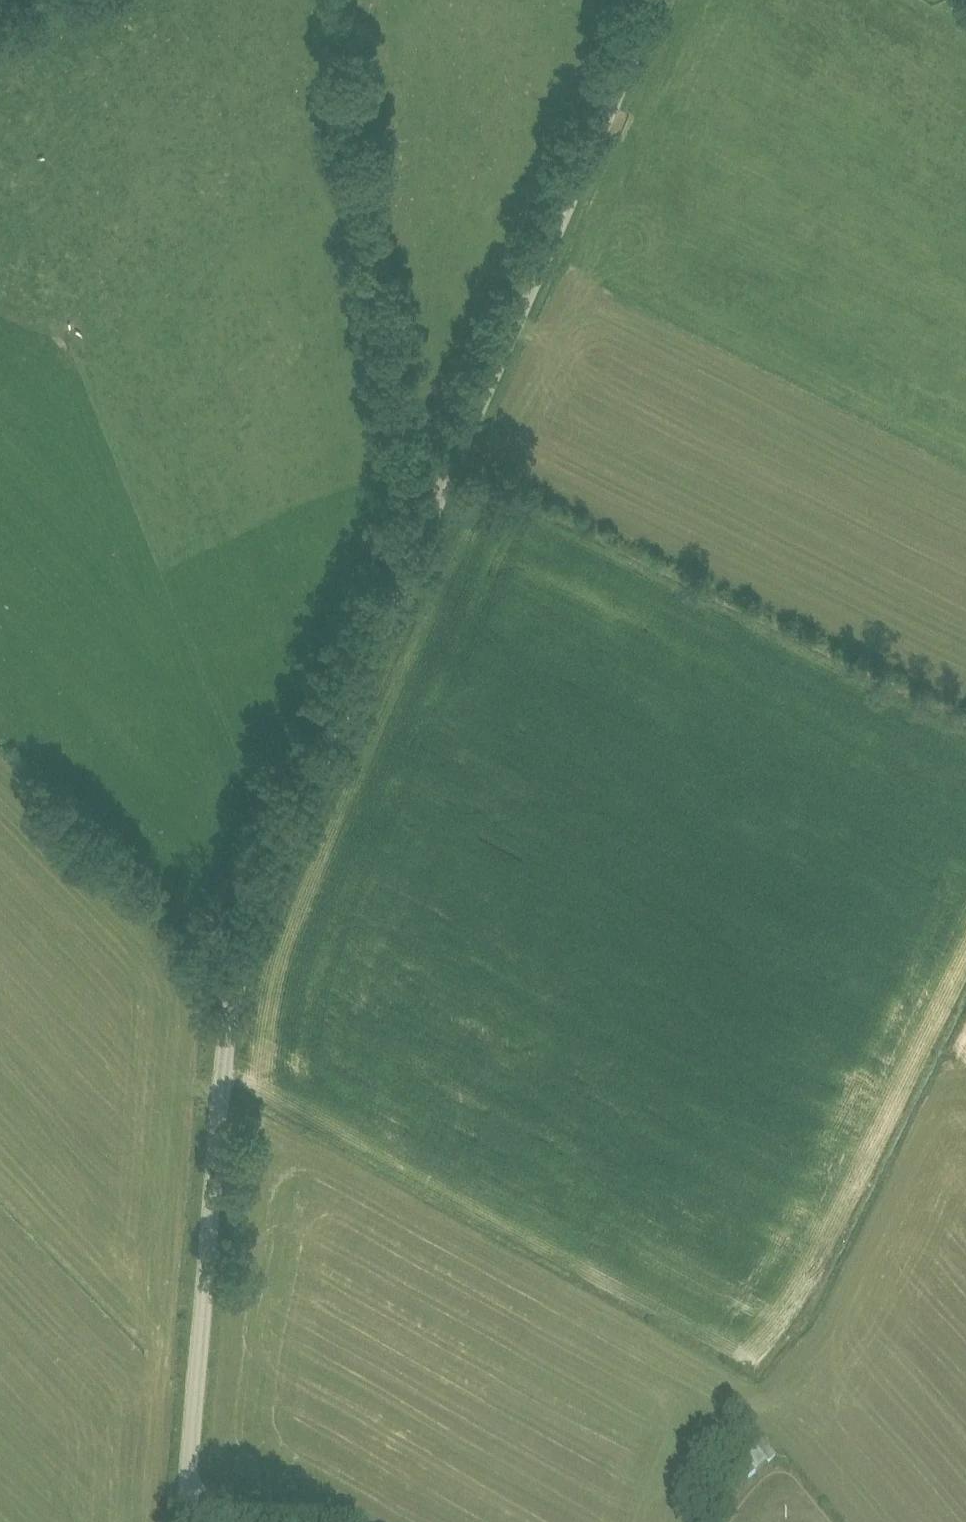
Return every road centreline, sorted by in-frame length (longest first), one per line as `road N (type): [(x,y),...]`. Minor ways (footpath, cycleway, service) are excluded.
road 1 (unclassified): [(186,1521),(226,1057),(247,948),(657,0)]

